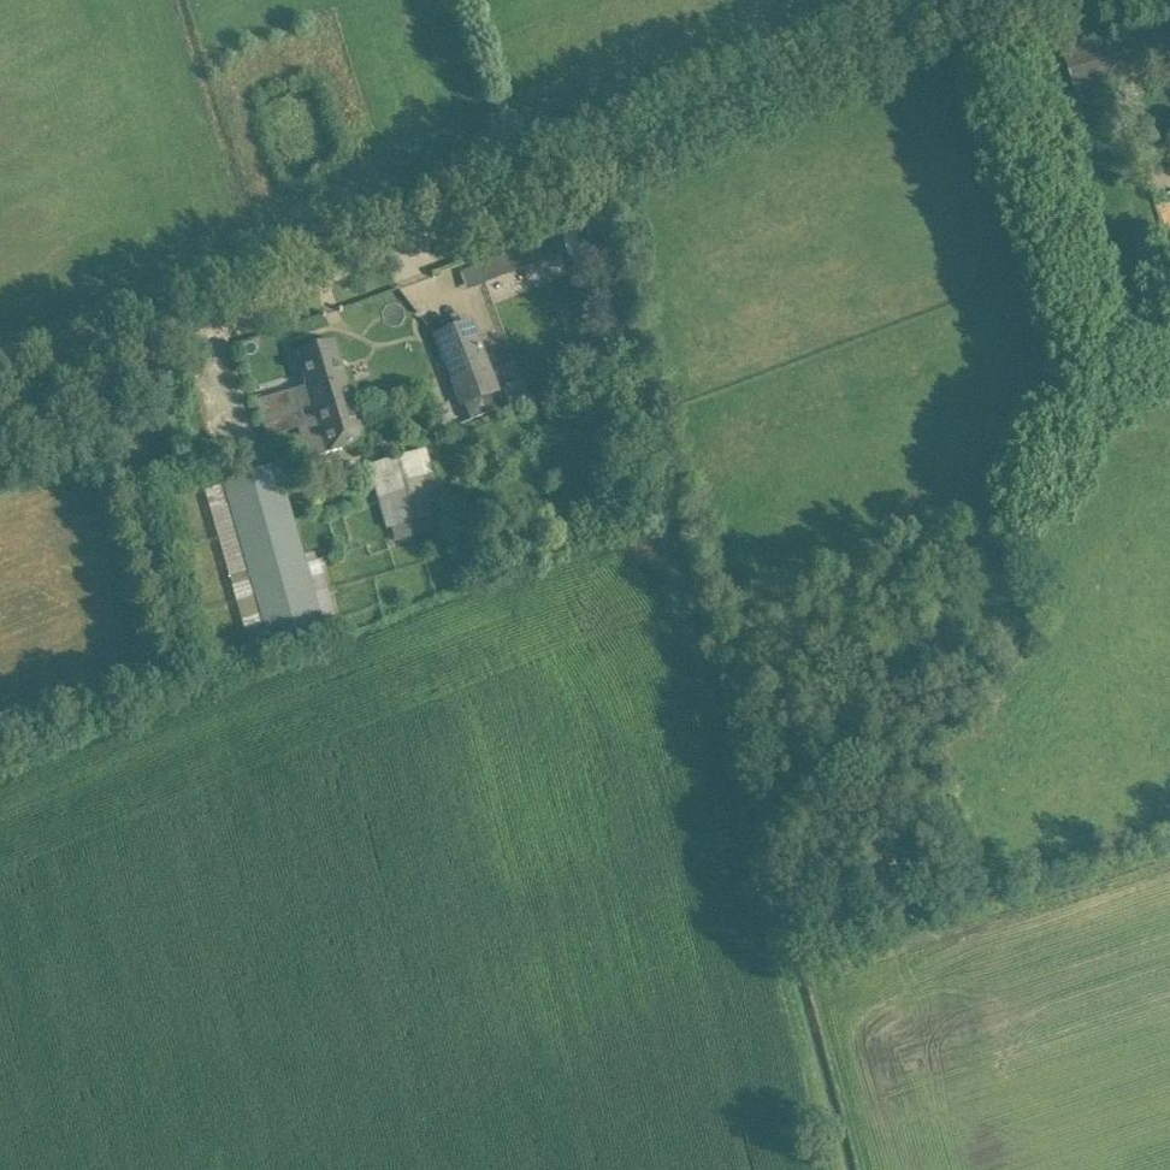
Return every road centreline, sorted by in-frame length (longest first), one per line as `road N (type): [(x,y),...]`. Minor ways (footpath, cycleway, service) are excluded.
road 1 (unclassified): [(996,0),(0,410)]

